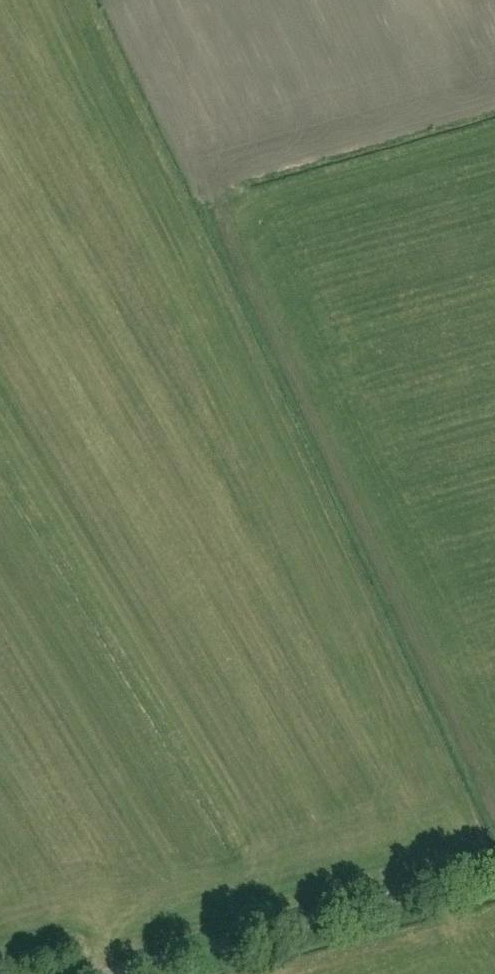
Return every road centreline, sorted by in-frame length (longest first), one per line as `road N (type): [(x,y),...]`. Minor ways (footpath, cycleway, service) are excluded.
road 1 (unclassified): [(113,973),(494,869)]

